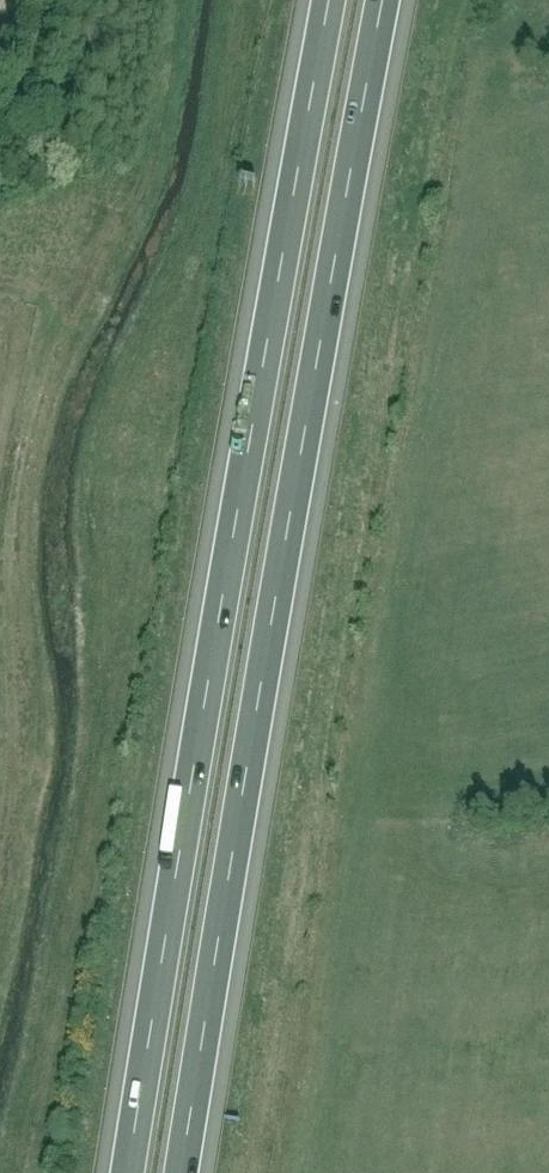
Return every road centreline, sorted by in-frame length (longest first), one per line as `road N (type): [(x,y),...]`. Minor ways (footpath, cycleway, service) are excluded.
road 1 (motorway): [(181,1172),(385,0)]
road 2 (motorway): [(331,0),(129,1172)]
road 3 (track): [(177,0),(127,200),(67,303),(8,514),(21,785),(0,871)]

